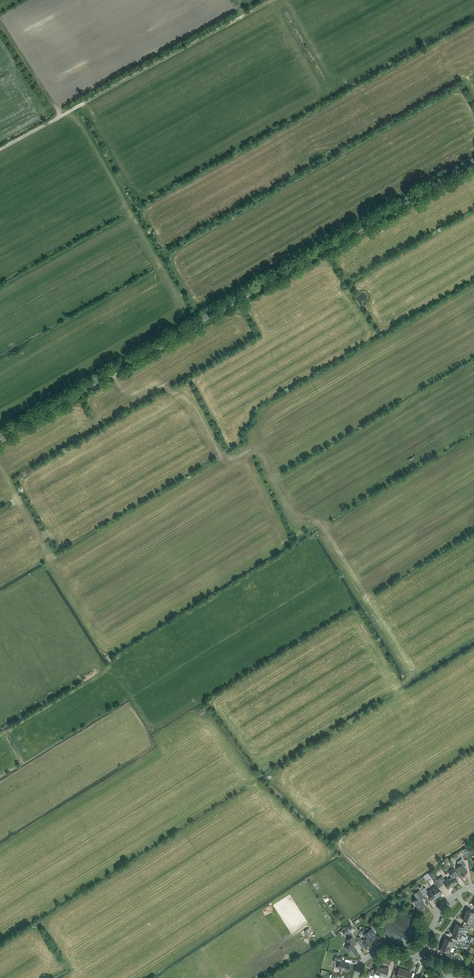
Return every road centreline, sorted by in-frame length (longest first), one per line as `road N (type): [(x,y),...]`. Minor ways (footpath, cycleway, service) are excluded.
road 1 (tertiary): [(0,438),(473,164)]

